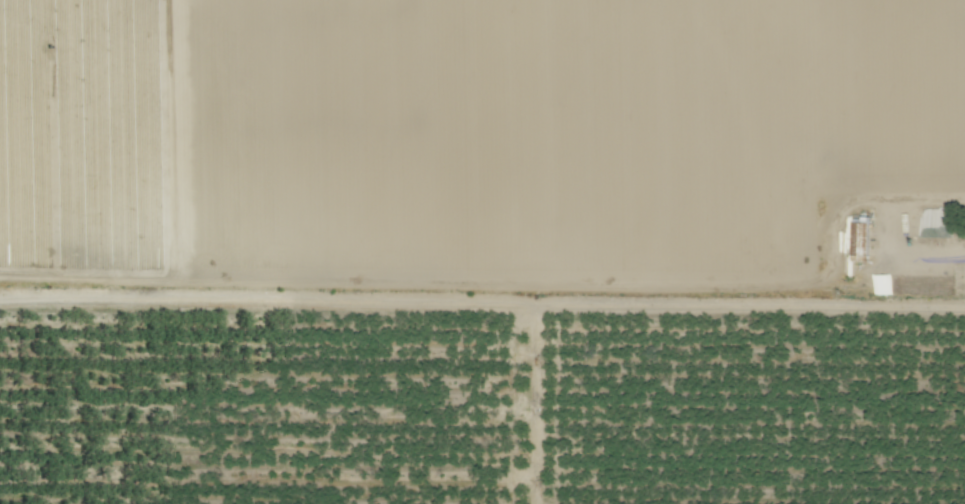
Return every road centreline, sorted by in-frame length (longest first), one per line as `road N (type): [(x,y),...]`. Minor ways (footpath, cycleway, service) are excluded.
road 1 (residential): [(0,280),(775,285),(964,258)]
road 2 (track): [(964,308),(348,303)]

